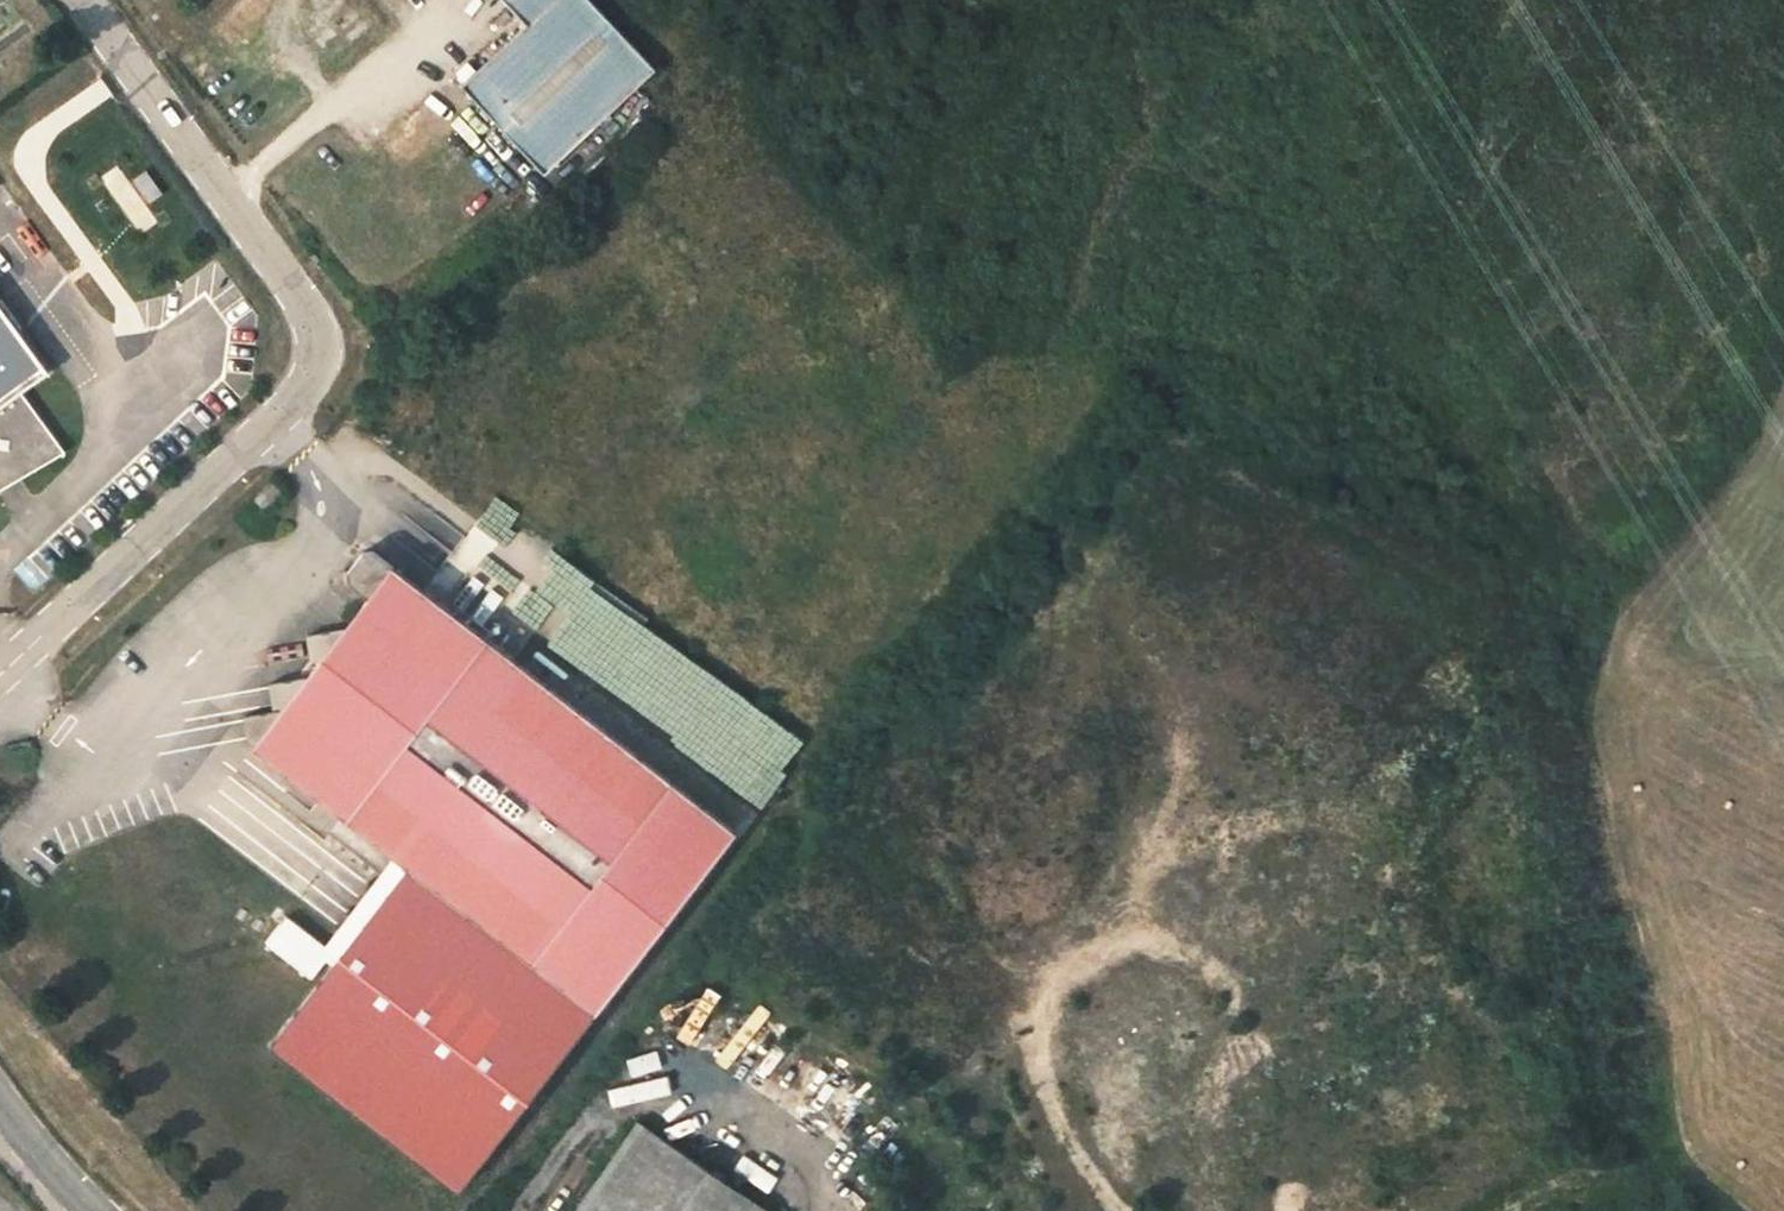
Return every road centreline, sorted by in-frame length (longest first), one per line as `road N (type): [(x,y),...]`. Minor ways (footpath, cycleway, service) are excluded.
road 1 (unclassified): [(0,682),(304,385),(306,305),(85,0)]
road 2 (track): [(1120,1210),(1083,1166),(1047,1093),(1038,1022),(1066,969),(1116,943),(1175,945),(1222,983)]
road 3 (tertiary): [(0,1100),(96,1210)]

